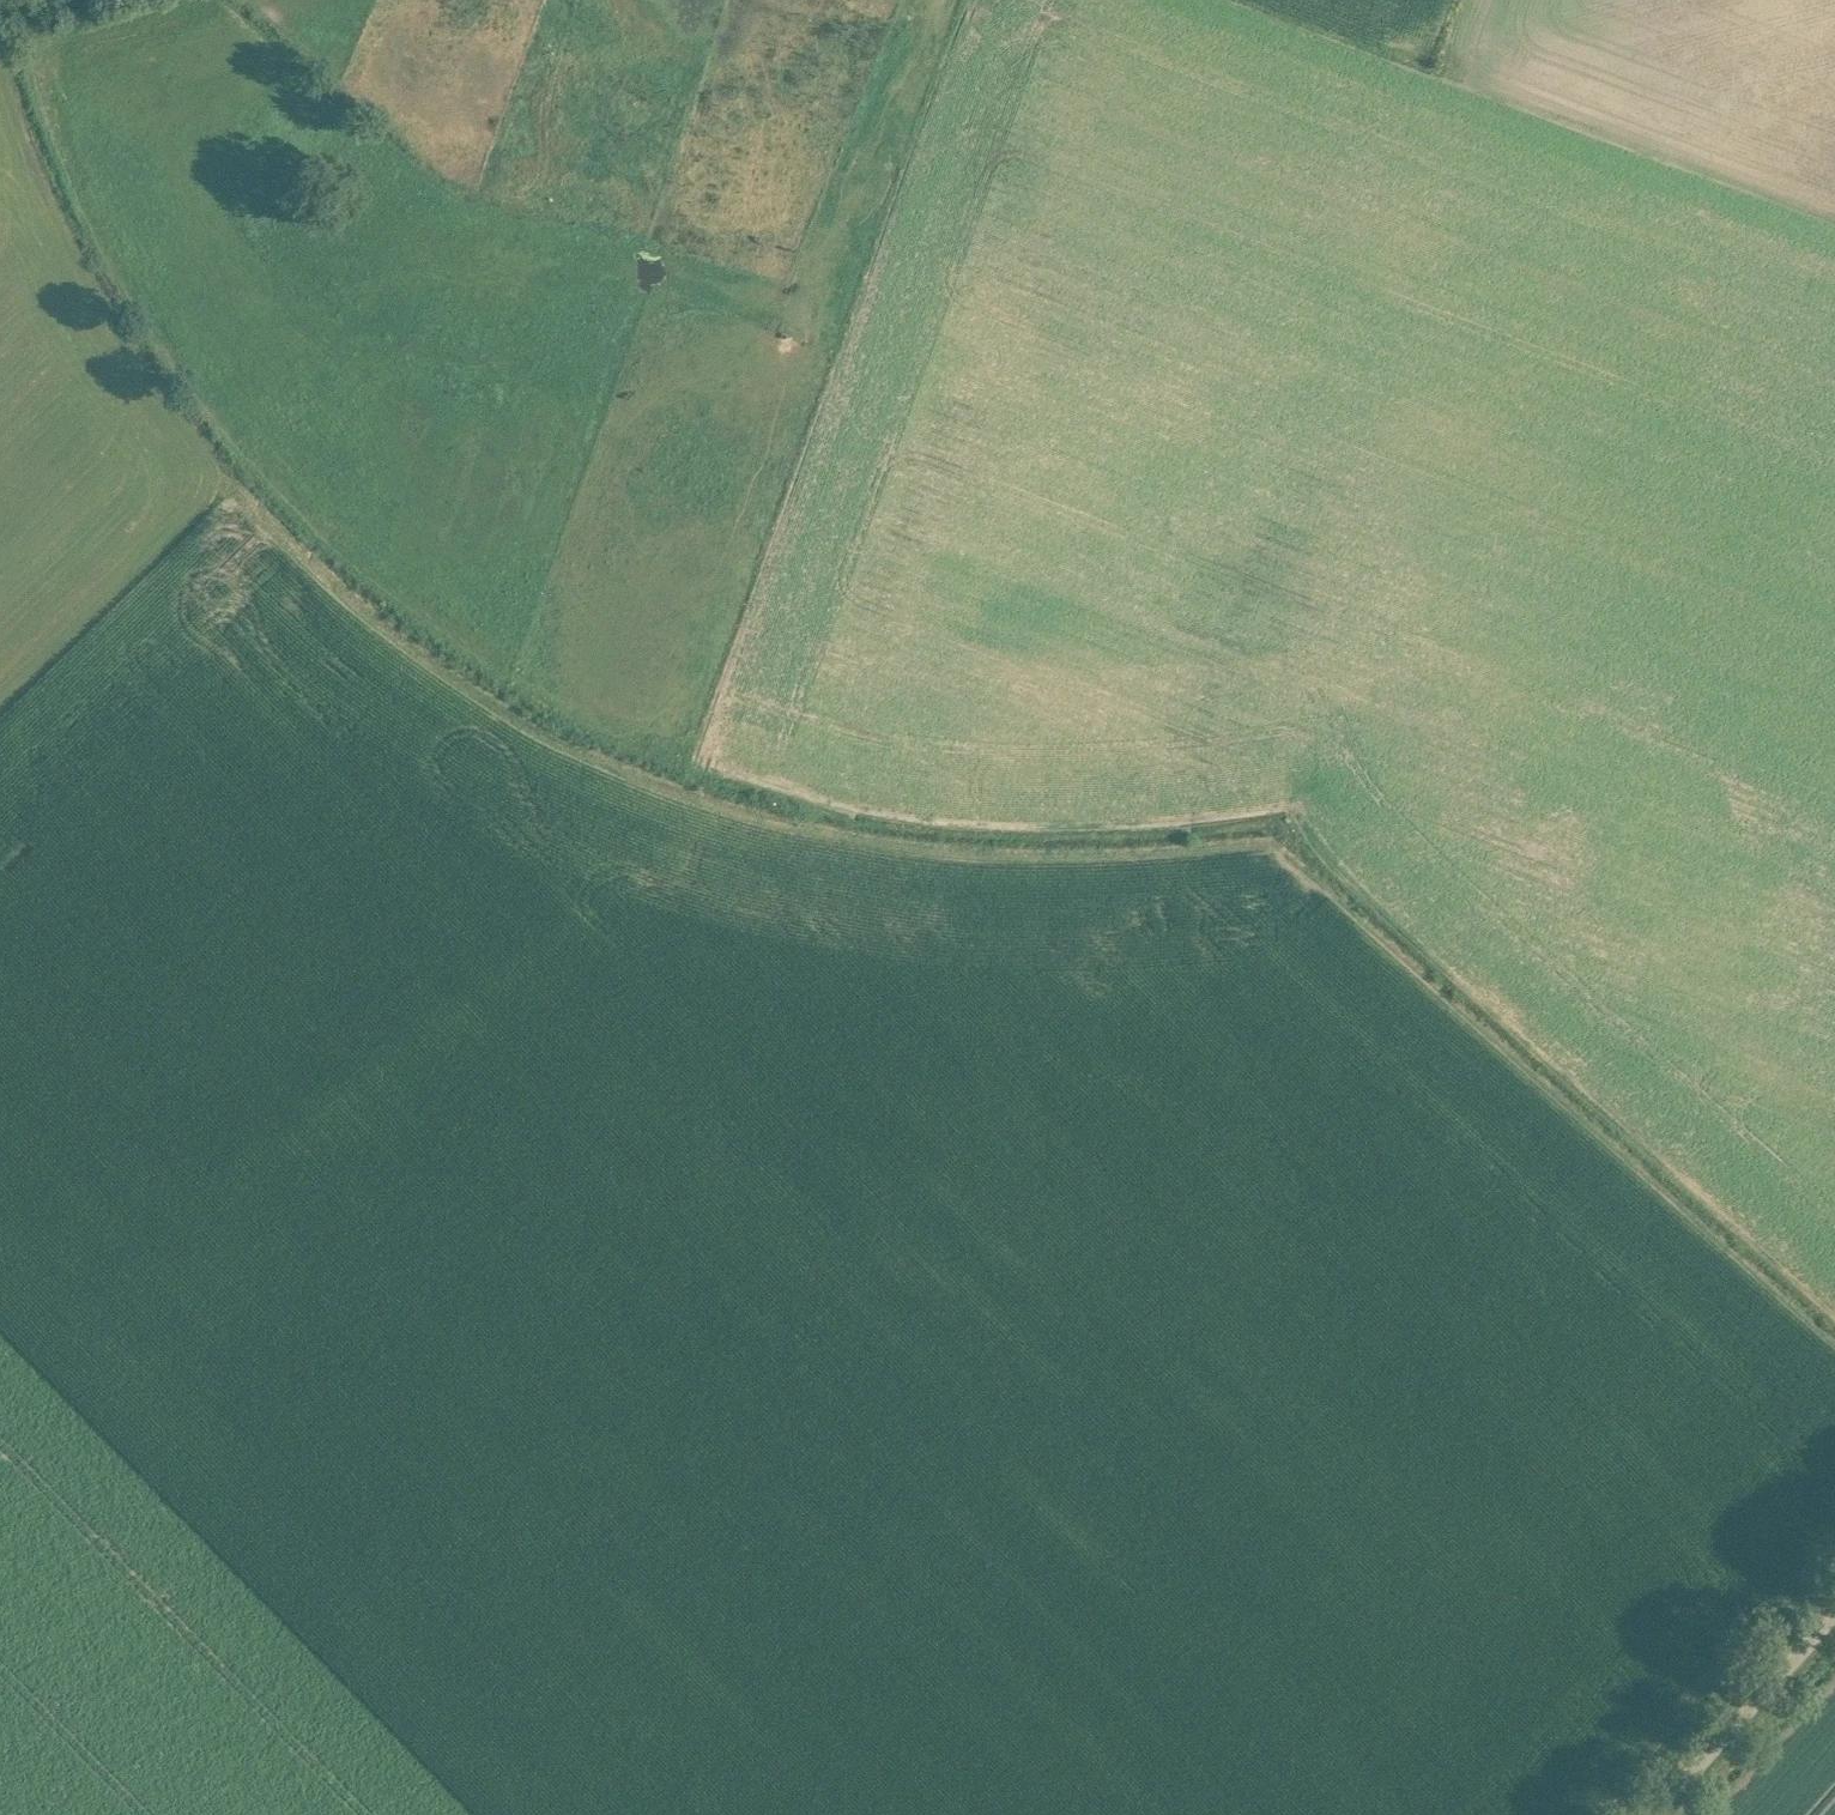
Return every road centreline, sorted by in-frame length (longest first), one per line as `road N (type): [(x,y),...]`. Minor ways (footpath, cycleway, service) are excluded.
road 1 (unclassified): [(1652,1814),(1834,1612)]

